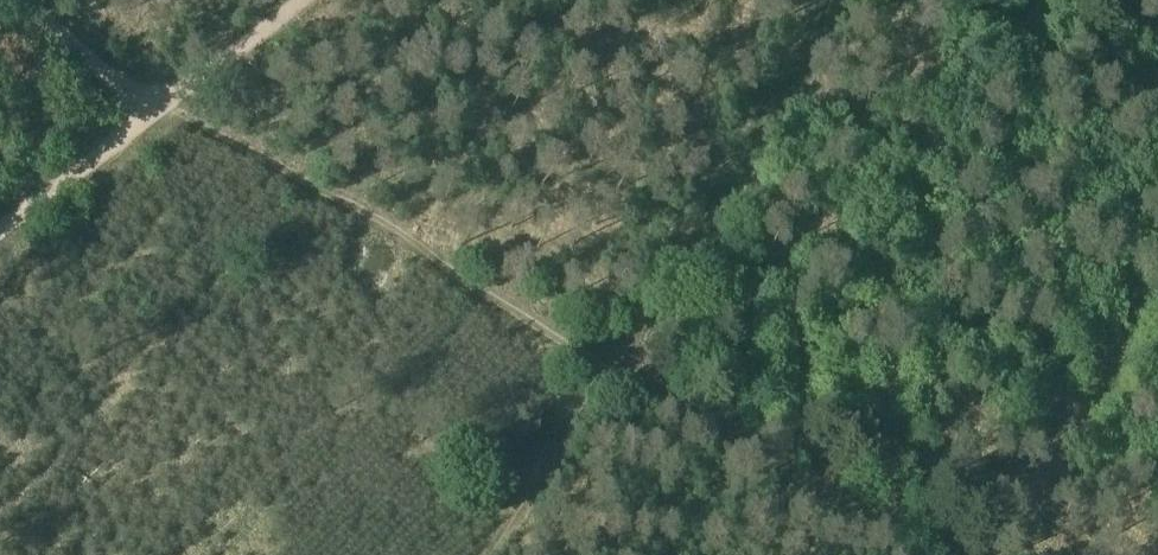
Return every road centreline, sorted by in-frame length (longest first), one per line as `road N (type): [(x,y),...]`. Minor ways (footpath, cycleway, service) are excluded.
road 1 (track): [(152,105),(910,554)]
road 2 (track): [(842,0),(505,554)]
road 3 (track): [(152,105),(0,229)]
road 4 (track): [(289,0),(152,105)]
road 5 (track): [(16,0),(52,36),(152,105)]

